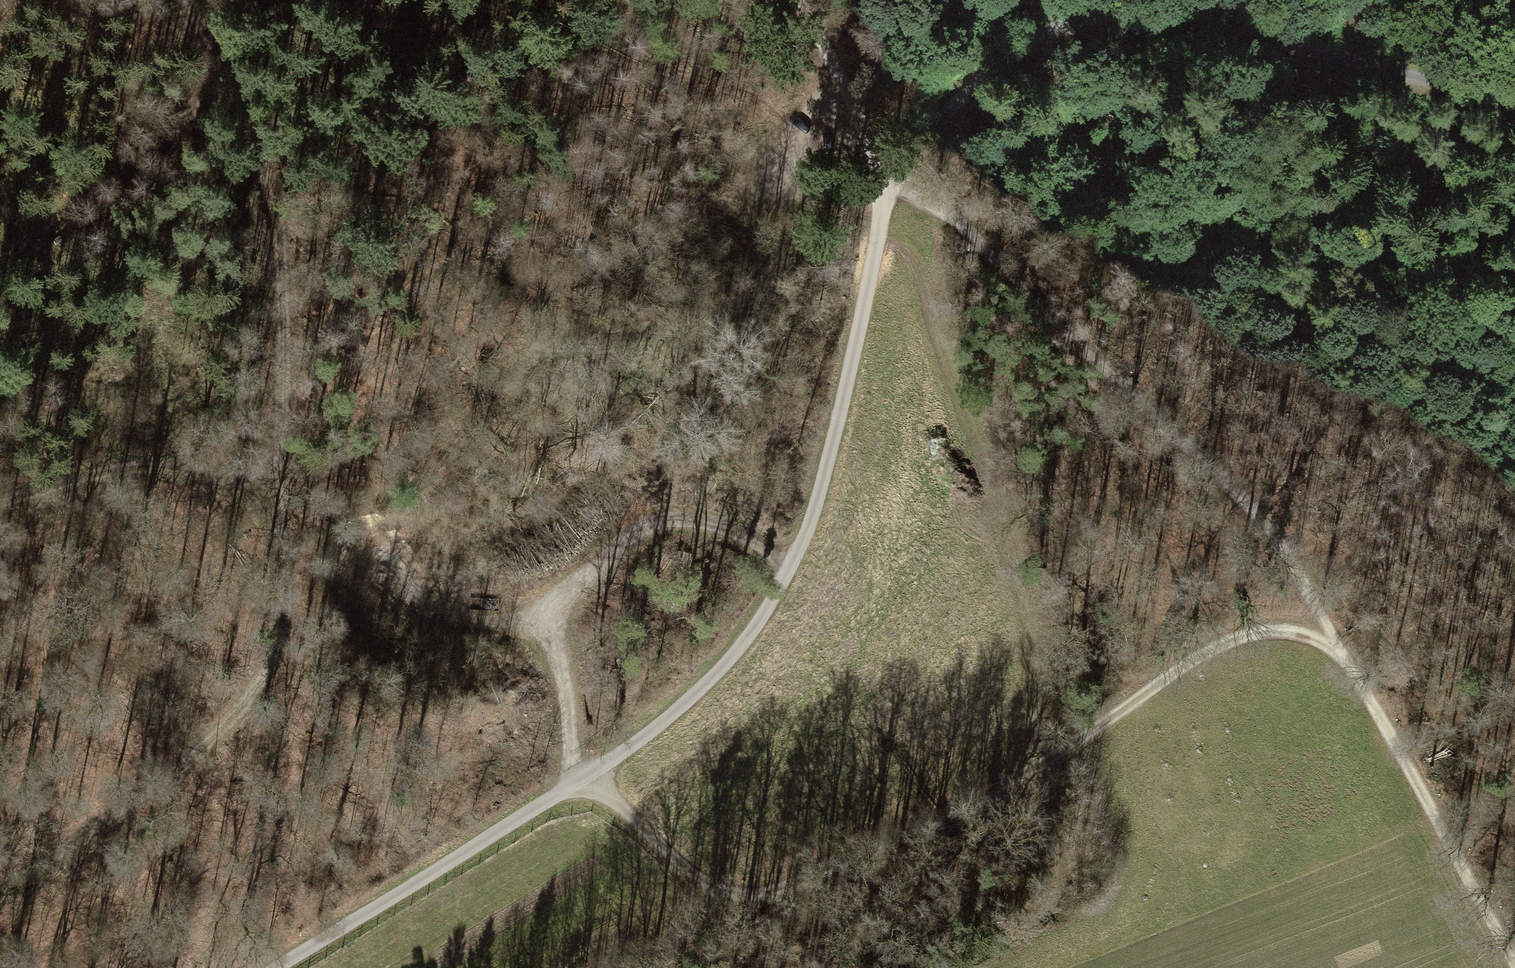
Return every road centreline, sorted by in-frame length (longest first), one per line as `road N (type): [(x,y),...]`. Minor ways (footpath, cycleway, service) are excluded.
road 1 (unclassified): [(1514,98),(1188,19),(1079,6),(986,72),(918,144),(893,183),(816,503),(779,590),(742,645),(690,700),(589,776),(279,967)]
road 2 (track): [(0,894),(86,841),(235,721),(275,649),(283,273),(262,165),(174,0)]
road 3 (track): [(1039,768),(963,771),(853,807),(732,874),(683,870),(589,776),(570,735),(560,617),(605,552),(693,517),(793,562)]
road 4 (track): [(826,53),(893,183),(1012,273),(1206,444),(1335,643)]
road 5 (track): [(1335,643),(1513,967)]
road 6 (track): [(1335,643),(1290,630),(1242,635),(1171,672),(1039,768)]
road 7 (track): [(0,499),(128,468),(182,469),(243,486),(280,512)]
road 8 (track): [(220,84),(28,251)]
road 9 (track): [(966,967),(1041,890),(1064,805),(1039,768)]
road 10 (track): [(597,967),(732,874)]

